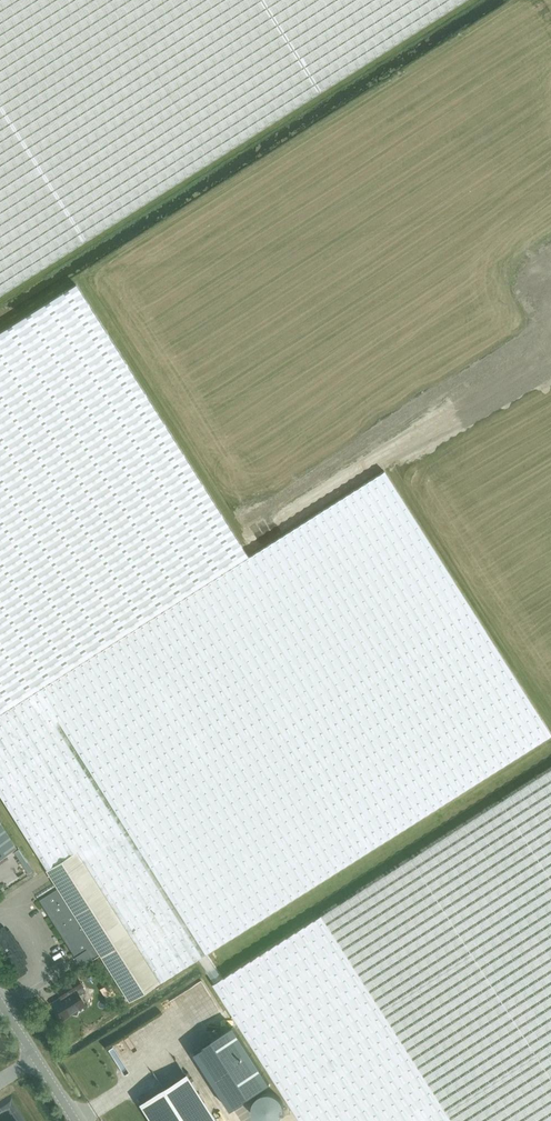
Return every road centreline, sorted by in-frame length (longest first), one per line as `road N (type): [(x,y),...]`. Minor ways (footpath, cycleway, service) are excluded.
road 1 (unclassified): [(75,1120),(0,1003)]

